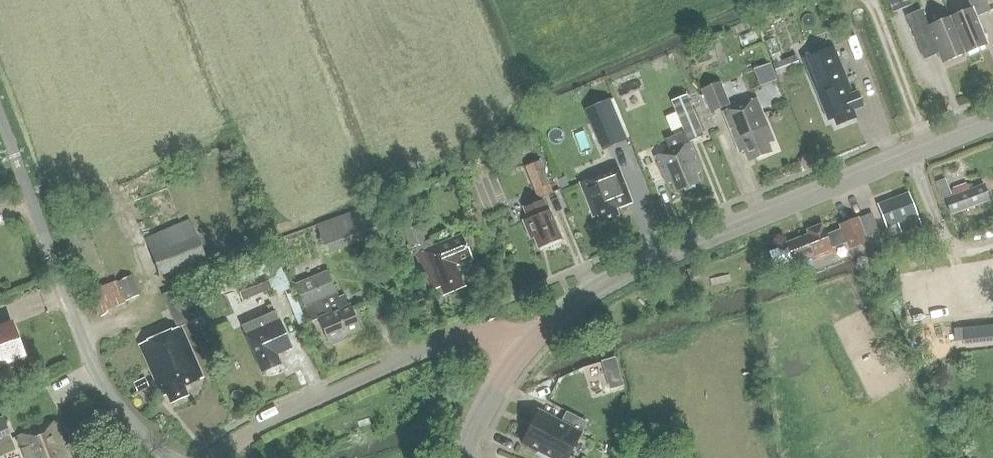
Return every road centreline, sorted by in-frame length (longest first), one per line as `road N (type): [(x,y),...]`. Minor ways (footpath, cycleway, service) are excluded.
road 1 (tertiary): [(522,348),(630,268),(992,118)]
road 2 (unclassified): [(168,457),(93,371),(0,117)]
road 3 (unclassified): [(218,457),(307,404),(458,339),(485,336),(522,348)]
road 4 (track): [(894,158),(837,0)]
road 5 (track): [(923,146),(870,0)]
road 6 (tertiary): [(464,457),(522,348)]

